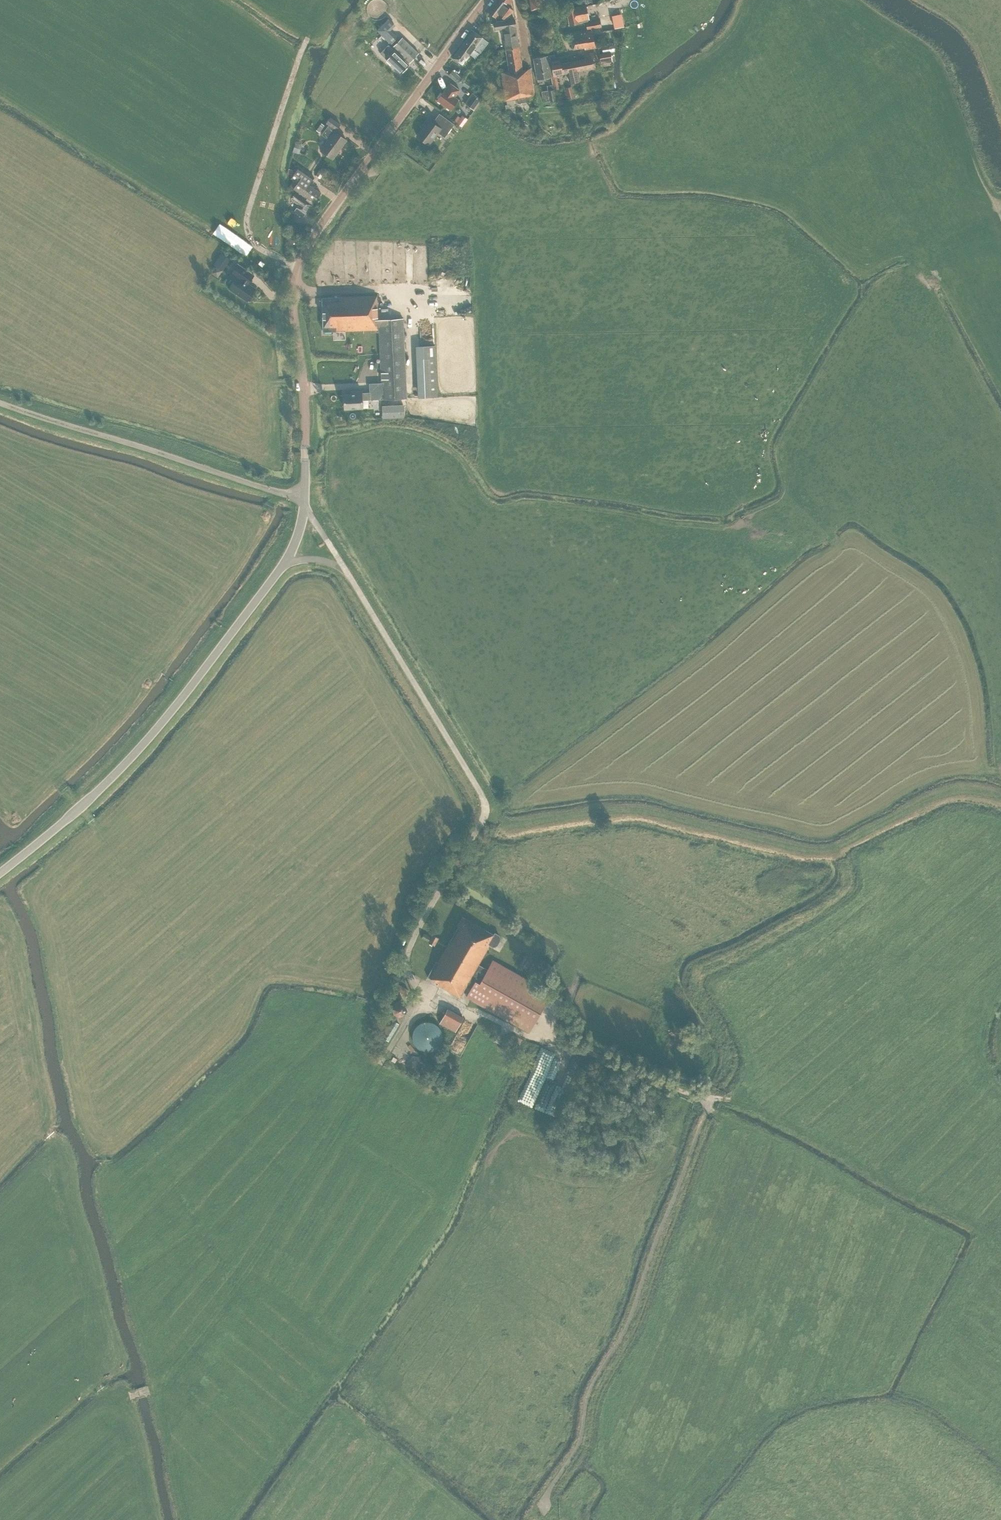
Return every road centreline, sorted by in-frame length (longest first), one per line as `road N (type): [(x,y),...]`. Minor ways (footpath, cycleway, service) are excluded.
road 1 (track): [(408,976),(534,1041),(594,1050),(710,1101),(629,1327),(594,1382),(582,1435),(546,1507)]
road 2 (tertiary): [(488,0),(298,268),(304,495)]
road 3 (track): [(1000,799),(932,799),(820,852),(651,815),(504,830),(483,815)]
road 4 (unclassified): [(346,570),(484,802),(476,833),(408,952),(408,976)]
road 5 (tertiary): [(284,565),(124,766),(0,874)]
road 6 (track): [(710,1101),(727,1053),(692,986),(693,970),(844,887),(842,847)]
road 7 (unclassified): [(304,495),(0,402)]
road 8 (track): [(298,268),(257,246),(247,224),(309,40)]

